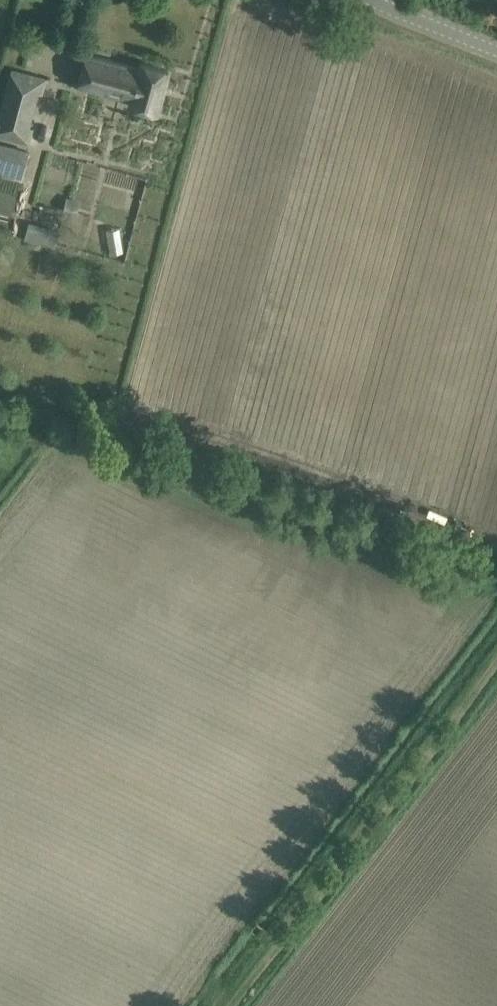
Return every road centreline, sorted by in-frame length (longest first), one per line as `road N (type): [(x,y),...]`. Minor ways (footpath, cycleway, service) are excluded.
road 1 (track): [(496,667),(233,1005)]
road 2 (unclassified): [(496,55),(370,0)]

